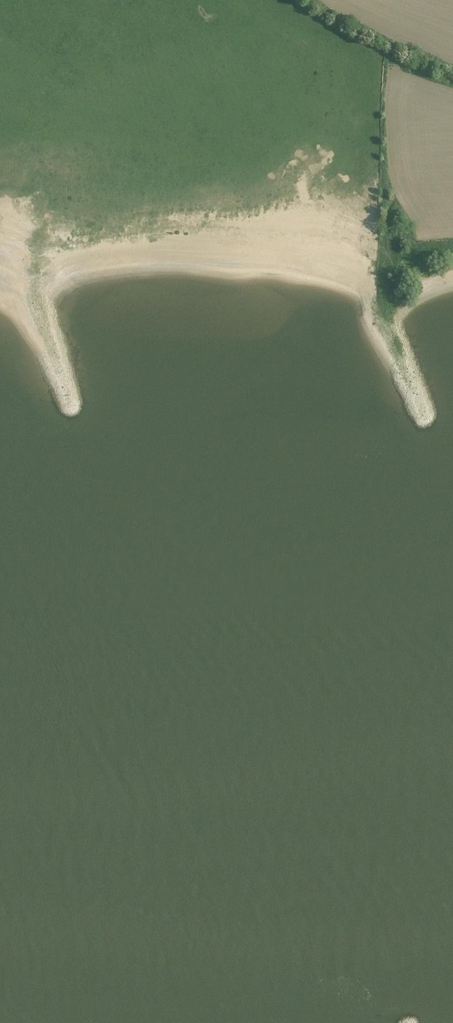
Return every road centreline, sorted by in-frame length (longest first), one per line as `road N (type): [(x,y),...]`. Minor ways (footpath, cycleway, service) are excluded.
road 1 (track): [(452,62),(329,0)]

